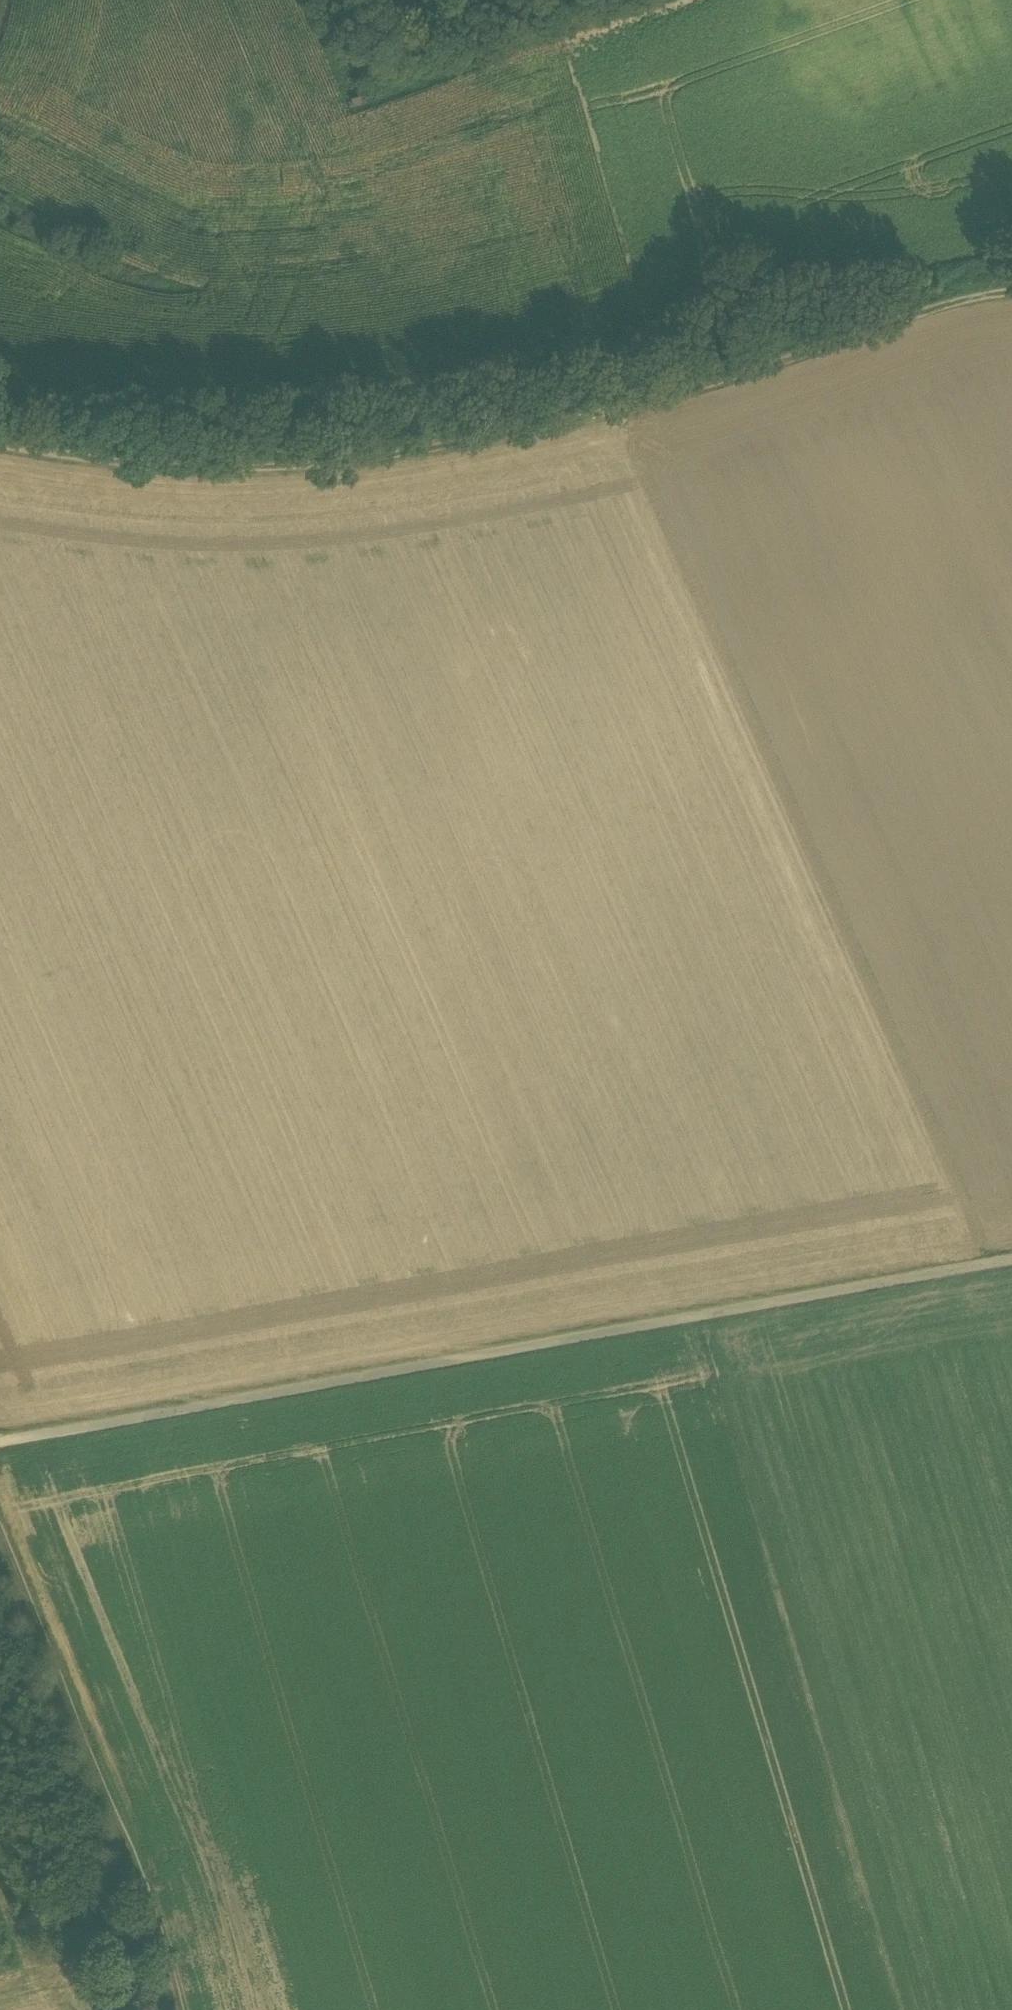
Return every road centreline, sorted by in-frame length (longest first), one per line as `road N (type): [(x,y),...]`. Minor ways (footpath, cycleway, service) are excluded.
road 1 (track): [(0,444),(136,467),(374,461),(692,390),(980,297),(1011,294)]
road 2 (track): [(1011,1252),(302,1378),(99,1425),(74,1423),(0,1450)]
road 3 (track): [(197,2009),(129,1812),(0,1502)]

